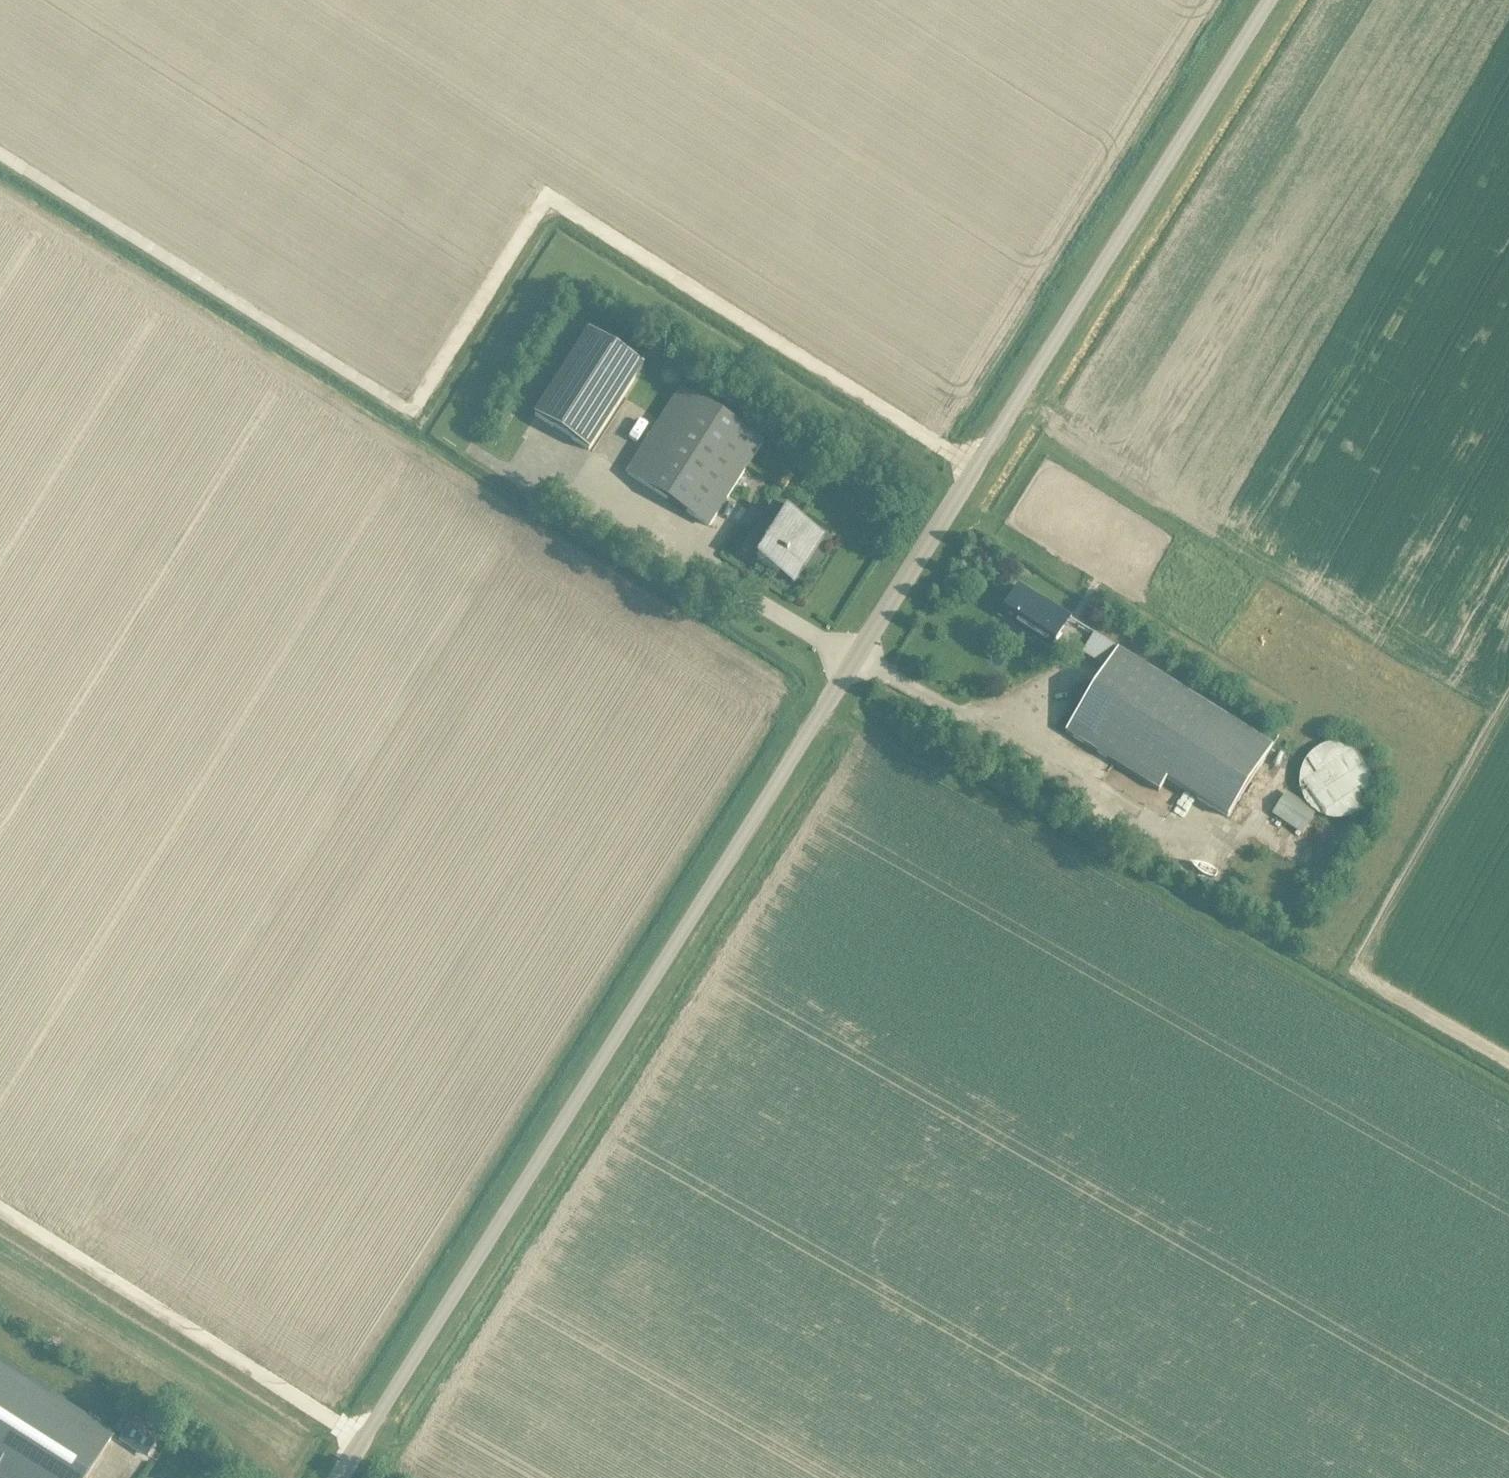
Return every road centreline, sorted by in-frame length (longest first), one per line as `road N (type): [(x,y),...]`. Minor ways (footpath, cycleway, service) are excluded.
road 1 (unclassified): [(349,1477),(846,656),(1269,0)]

